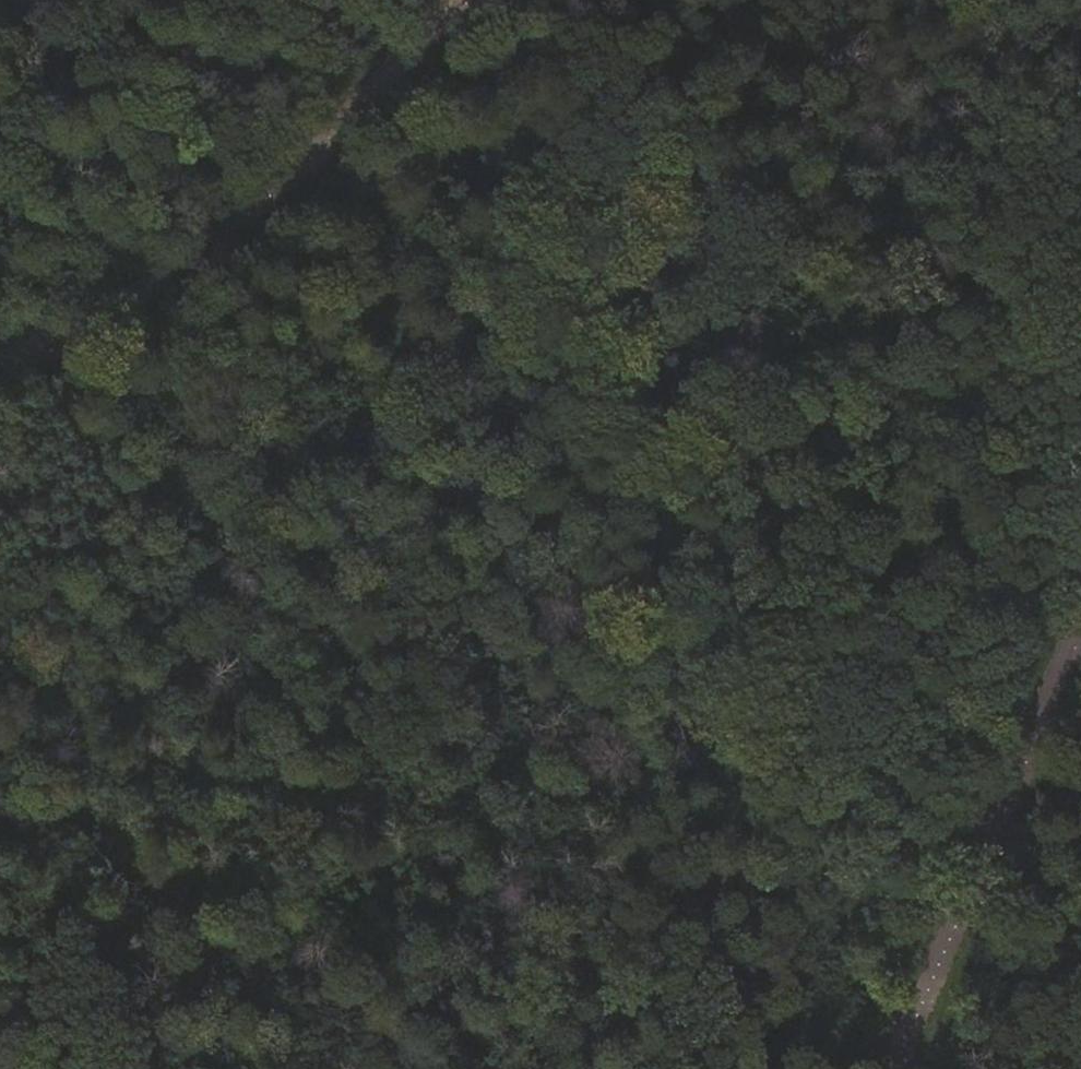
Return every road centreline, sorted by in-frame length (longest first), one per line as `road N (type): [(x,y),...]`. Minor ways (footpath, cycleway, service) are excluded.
road 1 (track): [(478,0),(264,198),(160,280),(0,364)]
road 2 (track): [(890,1068),(1080,649)]

